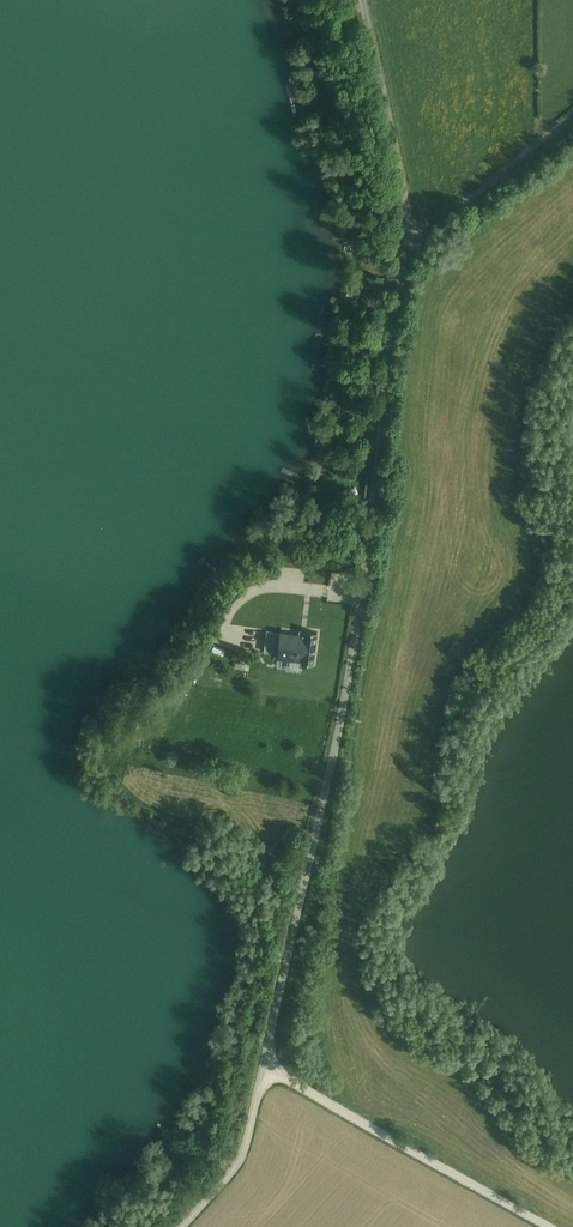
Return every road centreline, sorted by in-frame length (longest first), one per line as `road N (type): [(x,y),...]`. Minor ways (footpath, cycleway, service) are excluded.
road 1 (unclassified): [(264,1069),(351,663),(406,235)]
road 2 (residential): [(545,1226),(264,1069)]
road 3 (unclassified): [(406,235),(362,0)]
road 4 (unclassified): [(406,235),(428,231),(572,114)]
road 5 (unclassified): [(183,1226),(240,1164),(264,1069)]

